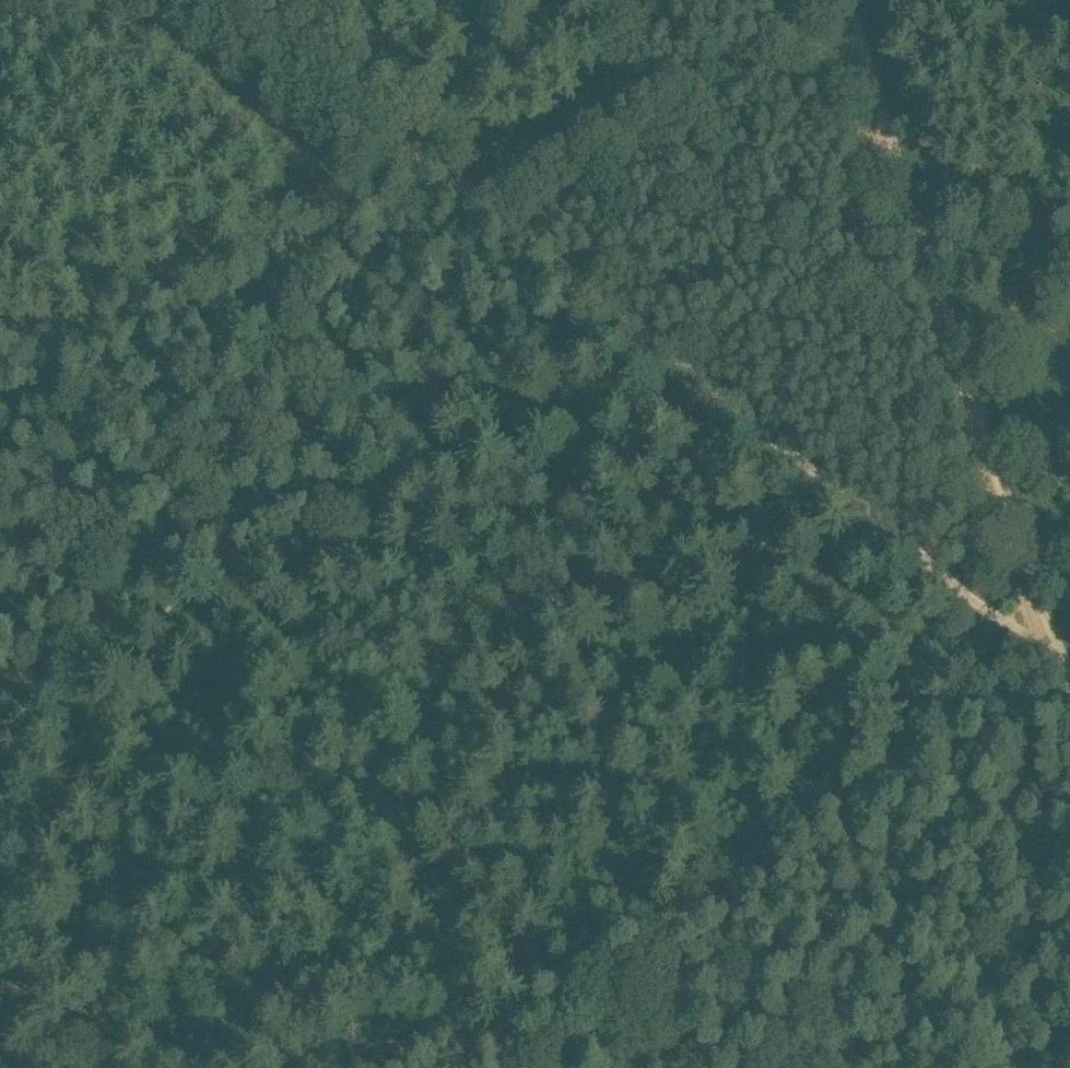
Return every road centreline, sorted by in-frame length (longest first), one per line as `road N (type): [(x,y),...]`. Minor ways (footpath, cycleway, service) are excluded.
road 1 (track): [(827,479),(753,556),(715,580),(613,607),(538,597),(343,526),(308,528),(153,619),(132,658),(125,697),(0,798)]
road 2 (track): [(236,0),(827,479)]
road 3 (track): [(835,0),(1025,593),(1069,700)]
road 4 (track): [(415,144),(0,365)]
road 5 (track): [(827,479),(1050,659)]
road 6 (track): [(835,1067),(1069,909)]
road 7 (track): [(0,84),(158,0)]
road 8 (track): [(907,0),(1069,37)]

